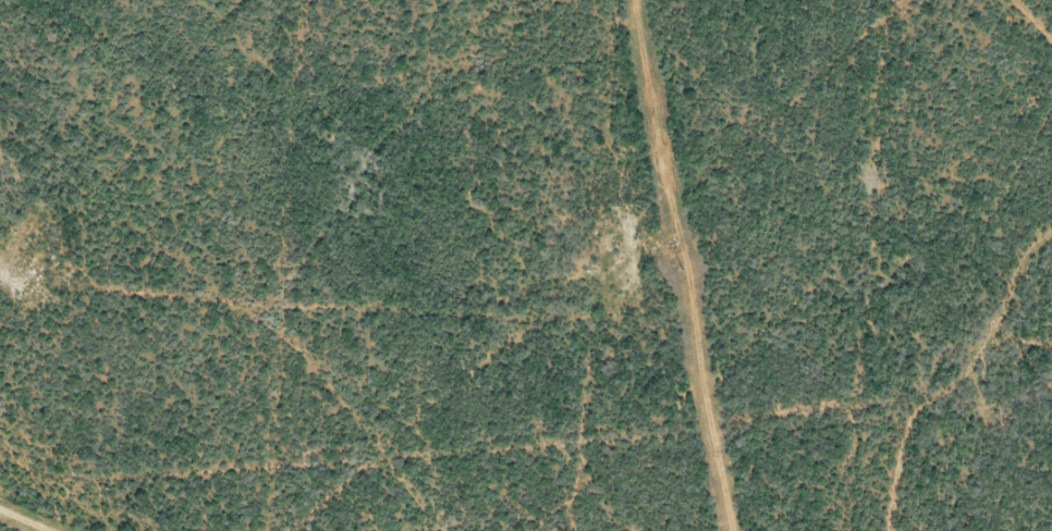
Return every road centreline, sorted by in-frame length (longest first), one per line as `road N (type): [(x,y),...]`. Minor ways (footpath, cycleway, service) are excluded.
road 1 (residential): [(0,462),(435,453),(967,399),(1030,300),(1051,282)]

